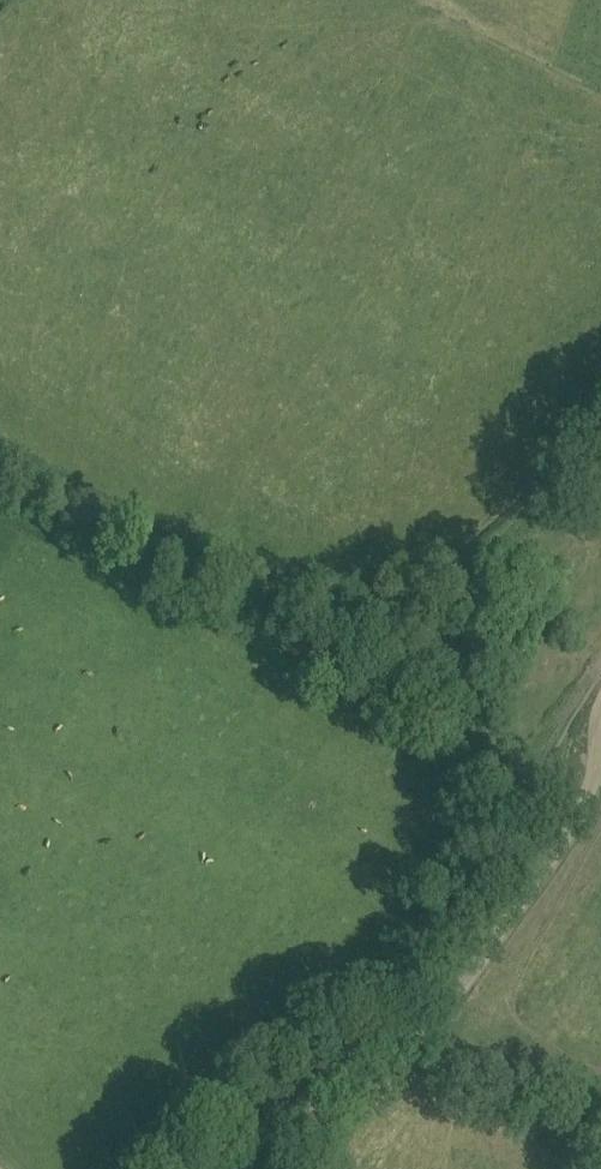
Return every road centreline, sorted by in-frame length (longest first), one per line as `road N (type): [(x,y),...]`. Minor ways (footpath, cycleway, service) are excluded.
road 1 (track): [(291,1168),(600,705)]

